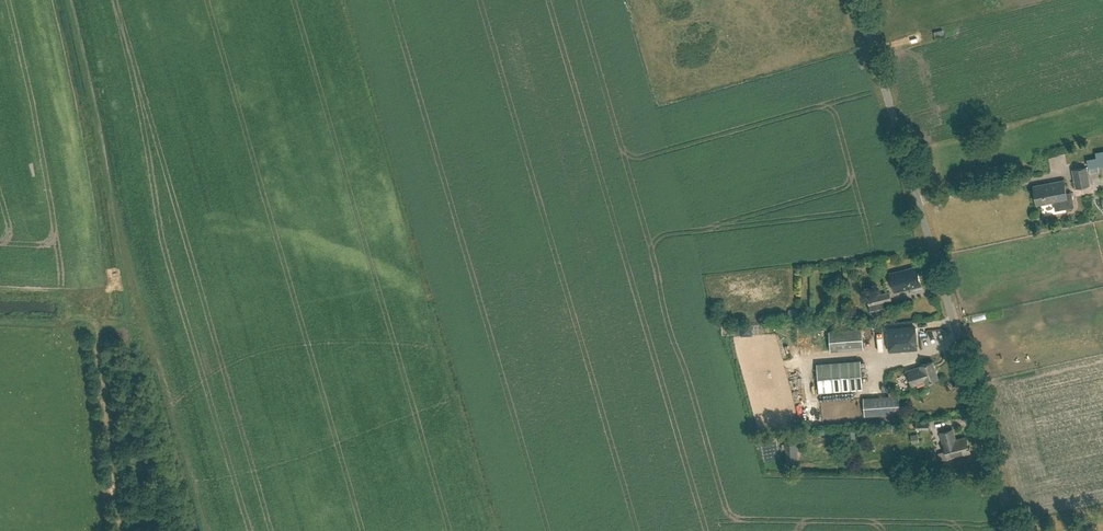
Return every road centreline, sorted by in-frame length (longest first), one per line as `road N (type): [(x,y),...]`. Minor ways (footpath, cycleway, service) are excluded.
road 1 (unclassified): [(1014,530),(859,0)]
road 2 (track): [(0,340),(45,338),(78,315),(94,320),(122,530)]

